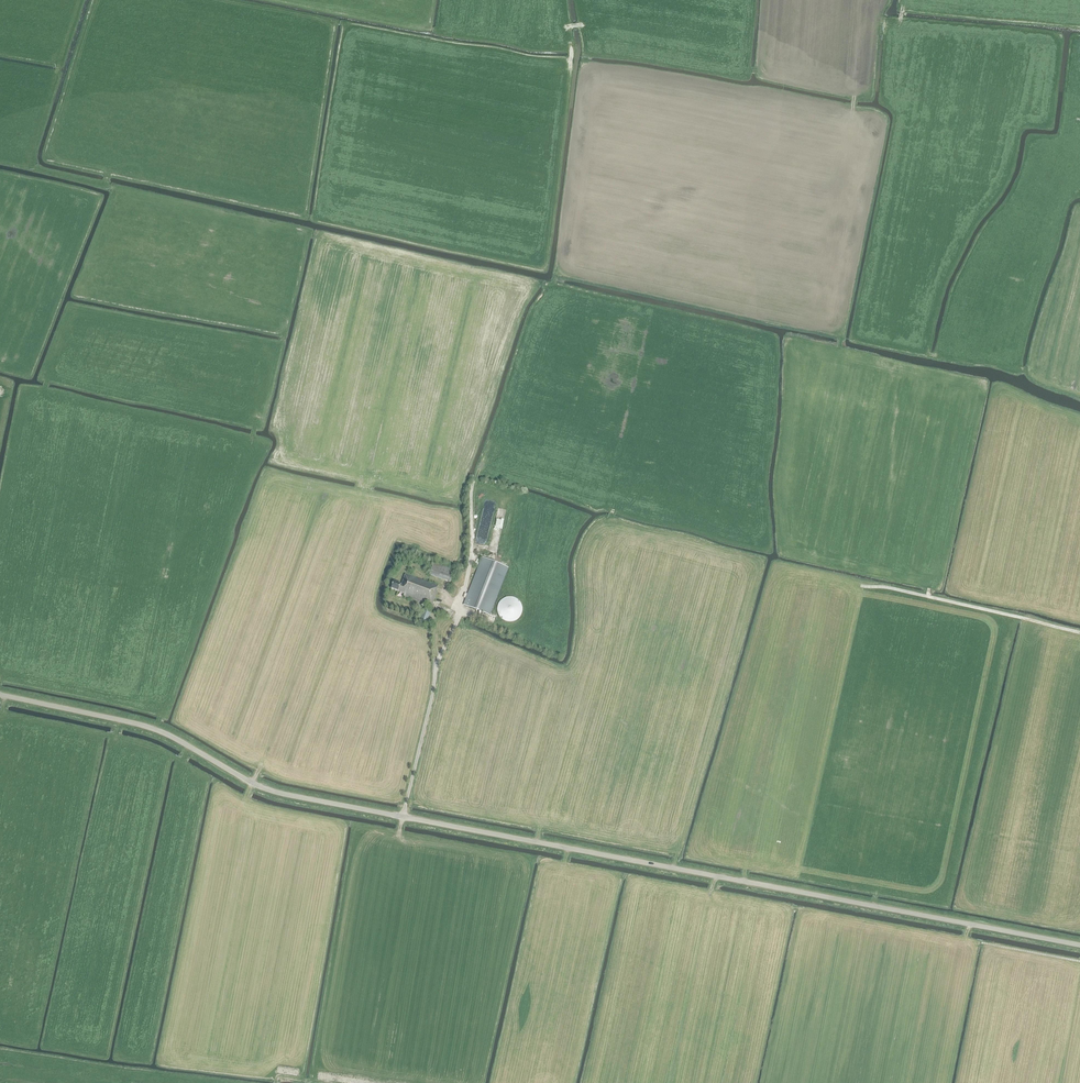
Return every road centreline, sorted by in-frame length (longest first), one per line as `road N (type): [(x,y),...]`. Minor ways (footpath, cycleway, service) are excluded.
road 1 (unclassified): [(1079,947),(283,794),(143,727),(0,695)]

